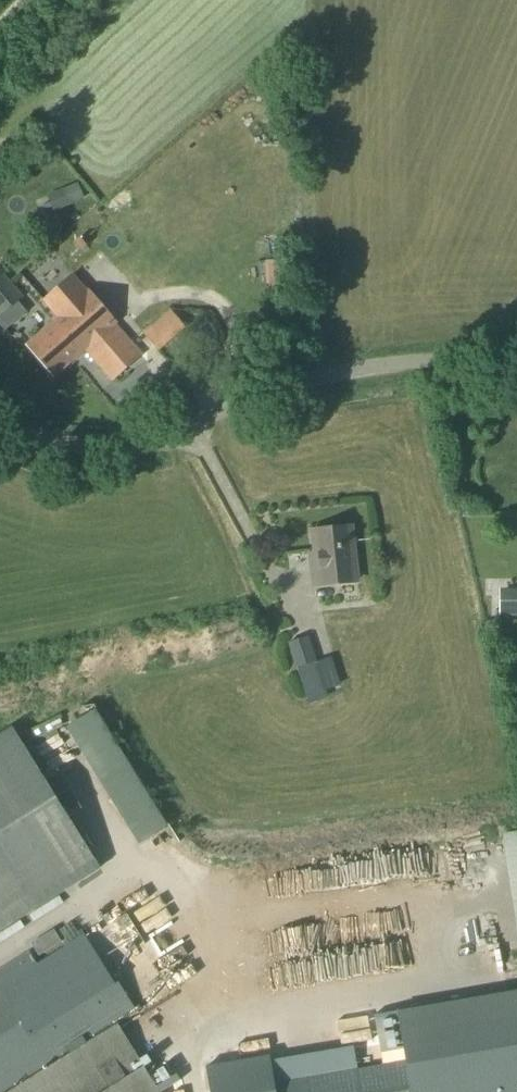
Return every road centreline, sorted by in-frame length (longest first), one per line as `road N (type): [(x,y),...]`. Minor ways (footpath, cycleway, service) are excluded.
road 1 (unclassified): [(516,355),(379,361),(106,438),(76,438),(0,416)]

